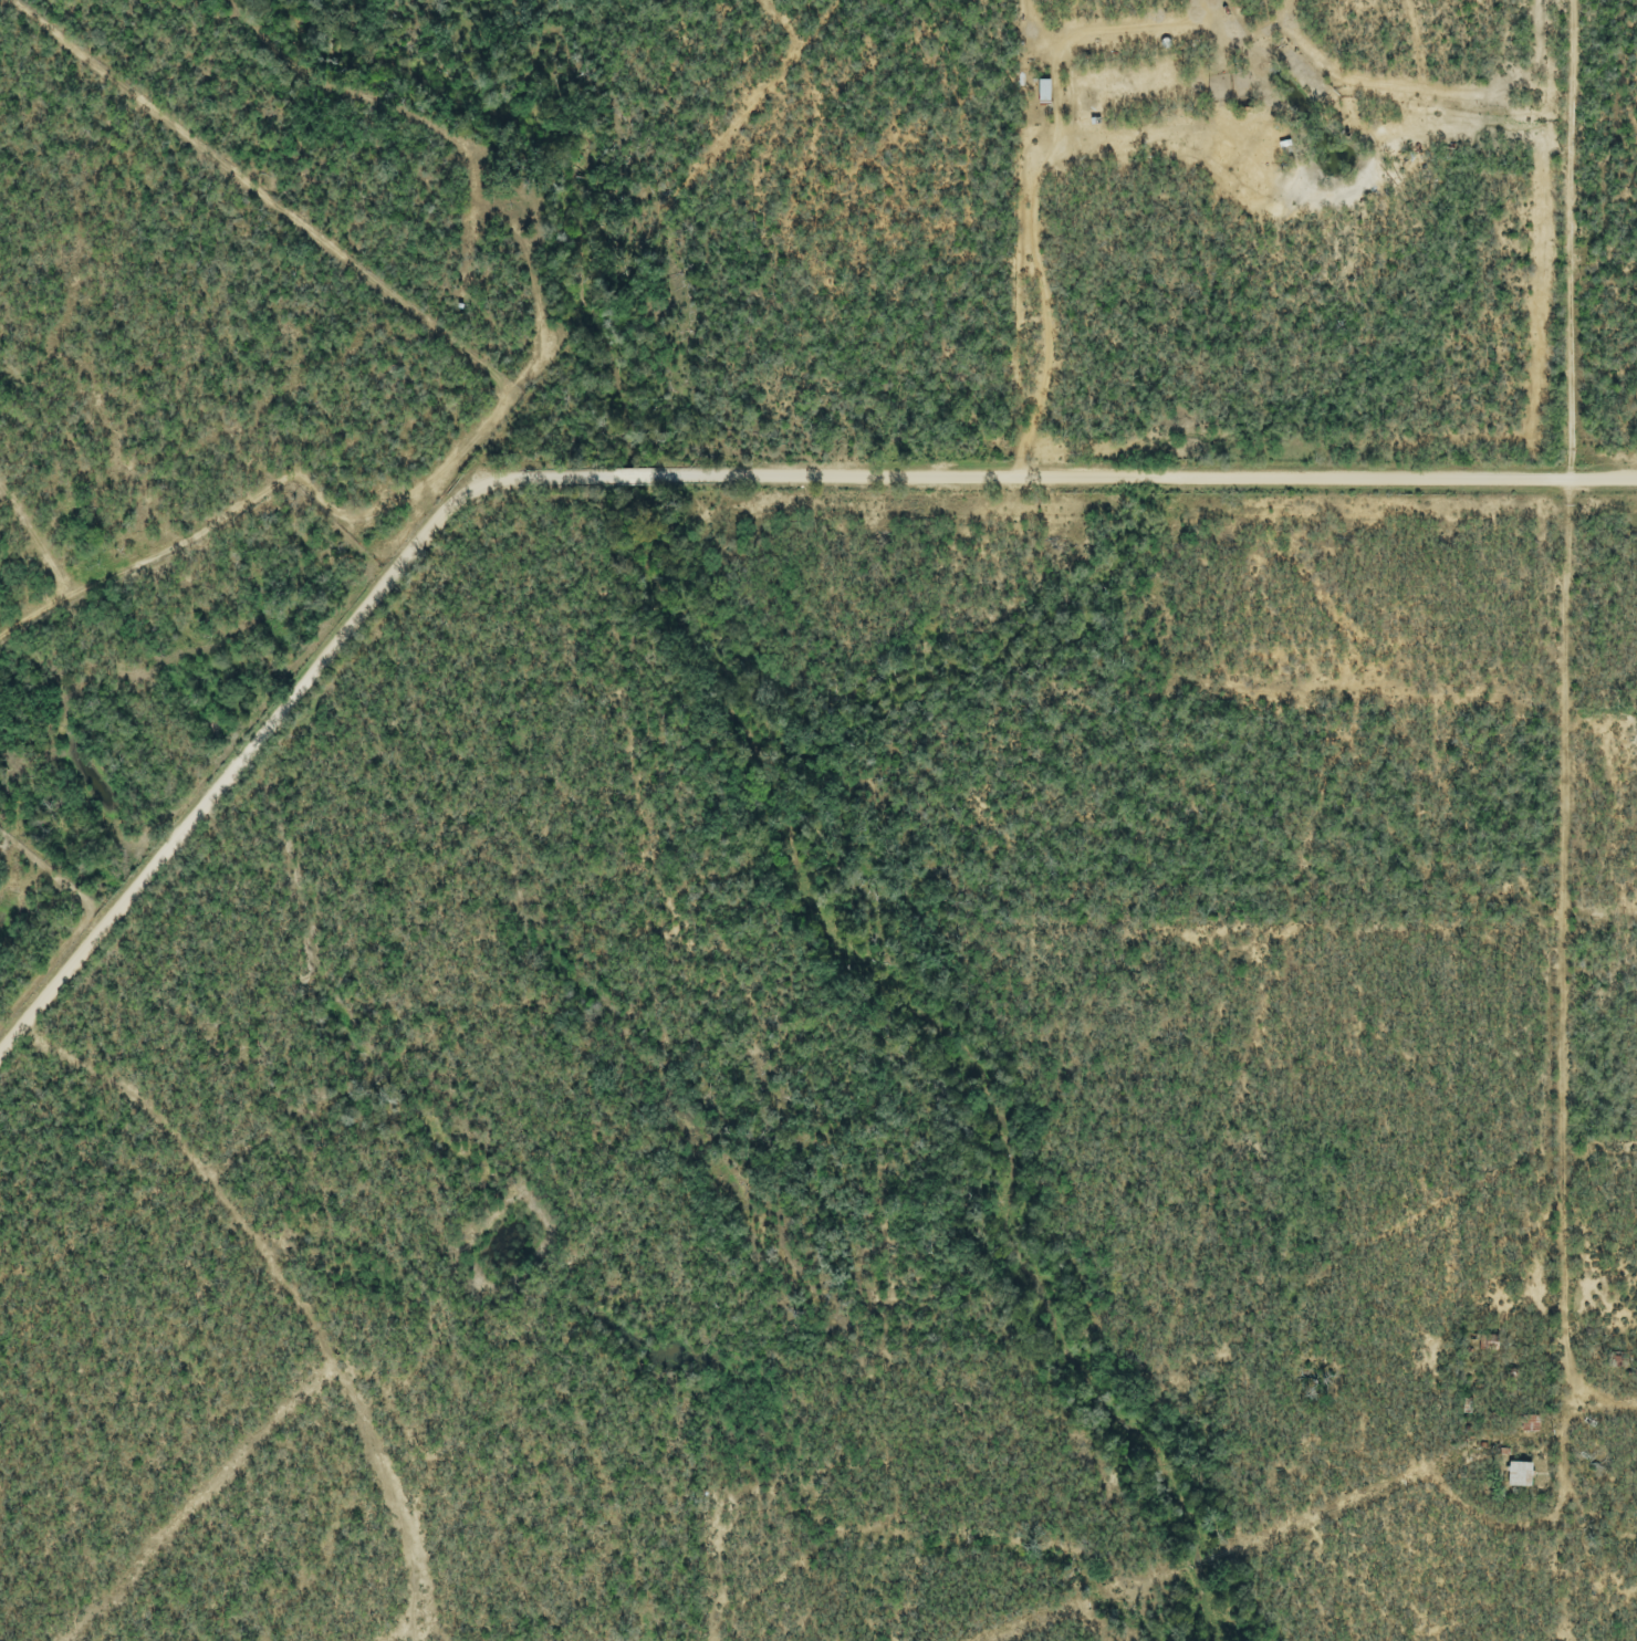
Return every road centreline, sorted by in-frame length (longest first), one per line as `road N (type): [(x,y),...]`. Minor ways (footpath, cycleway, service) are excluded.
road 1 (residential): [(1636,486),(578,472),(507,478),(451,498),(0,1049)]

